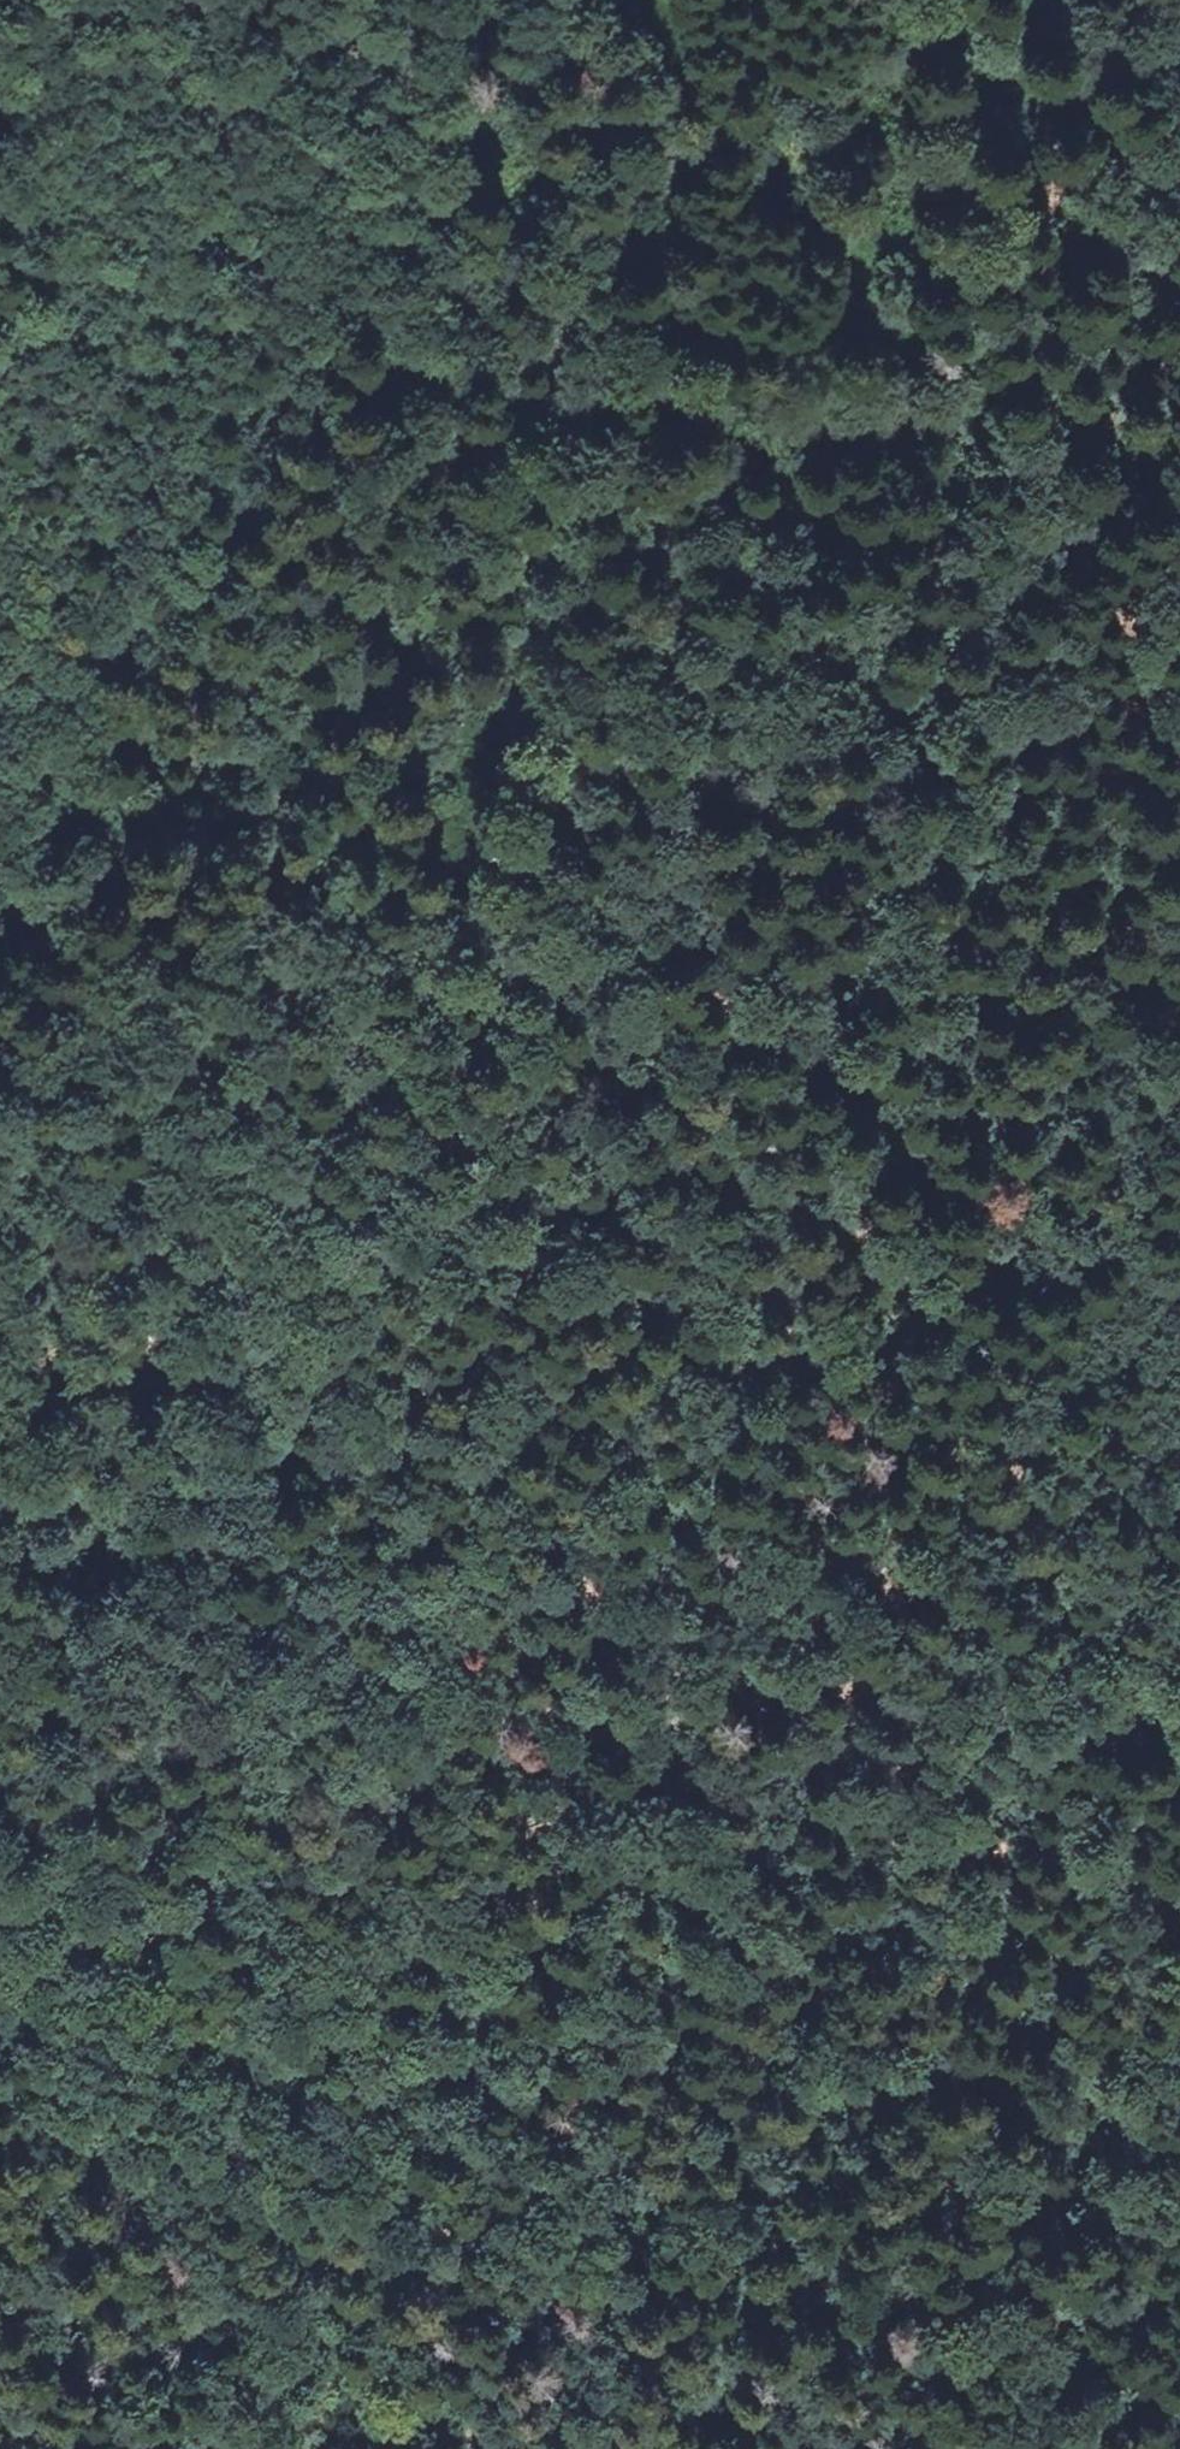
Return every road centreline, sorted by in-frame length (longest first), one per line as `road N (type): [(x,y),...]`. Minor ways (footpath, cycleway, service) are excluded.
road 1 (track): [(674,0),(635,193),(583,339),(575,492),(557,598),(496,764),(486,814),(518,1070),(518,1190),(475,1324),(516,1581),(579,1868),(569,1920),(600,2219),(447,2179),(259,2059),(213,2045),(135,2002),(80,1929),(0,1880)]
road 2 (track): [(1179,2206),(905,2162),(801,2173),(697,2217),(600,2219)]

